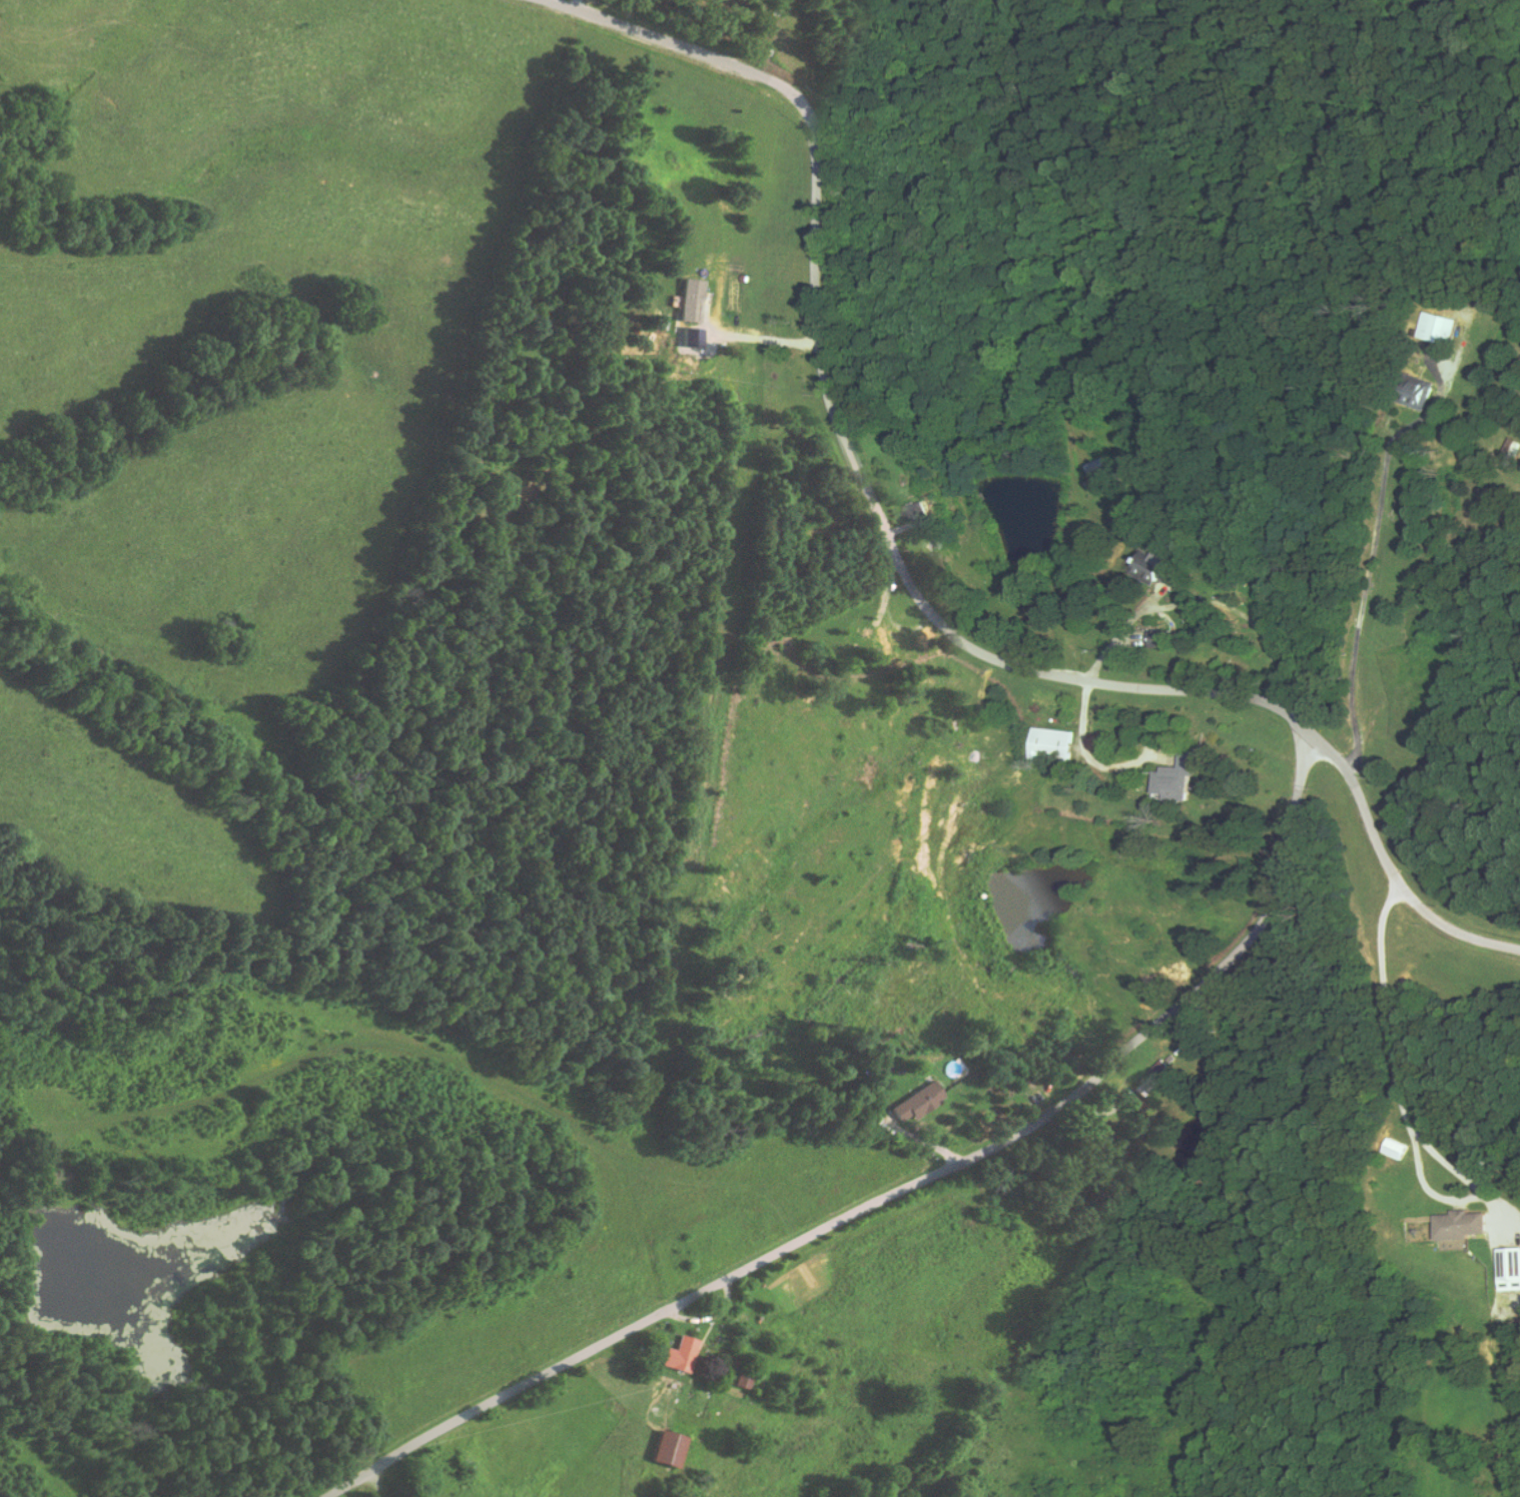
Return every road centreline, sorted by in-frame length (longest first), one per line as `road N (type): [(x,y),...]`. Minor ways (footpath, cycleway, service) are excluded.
road 1 (residential): [(1519,952),(1441,925),(1387,878),(1342,759),(1288,712),(1219,693),(1037,675),(966,648),(942,629),(898,564),(829,386),(820,148),(796,98),(740,68),(544,0)]
road 2 (residential): [(324,1496),(671,1306),(1022,1134),(1063,1104),(1221,974),(1267,920),(1315,731)]

